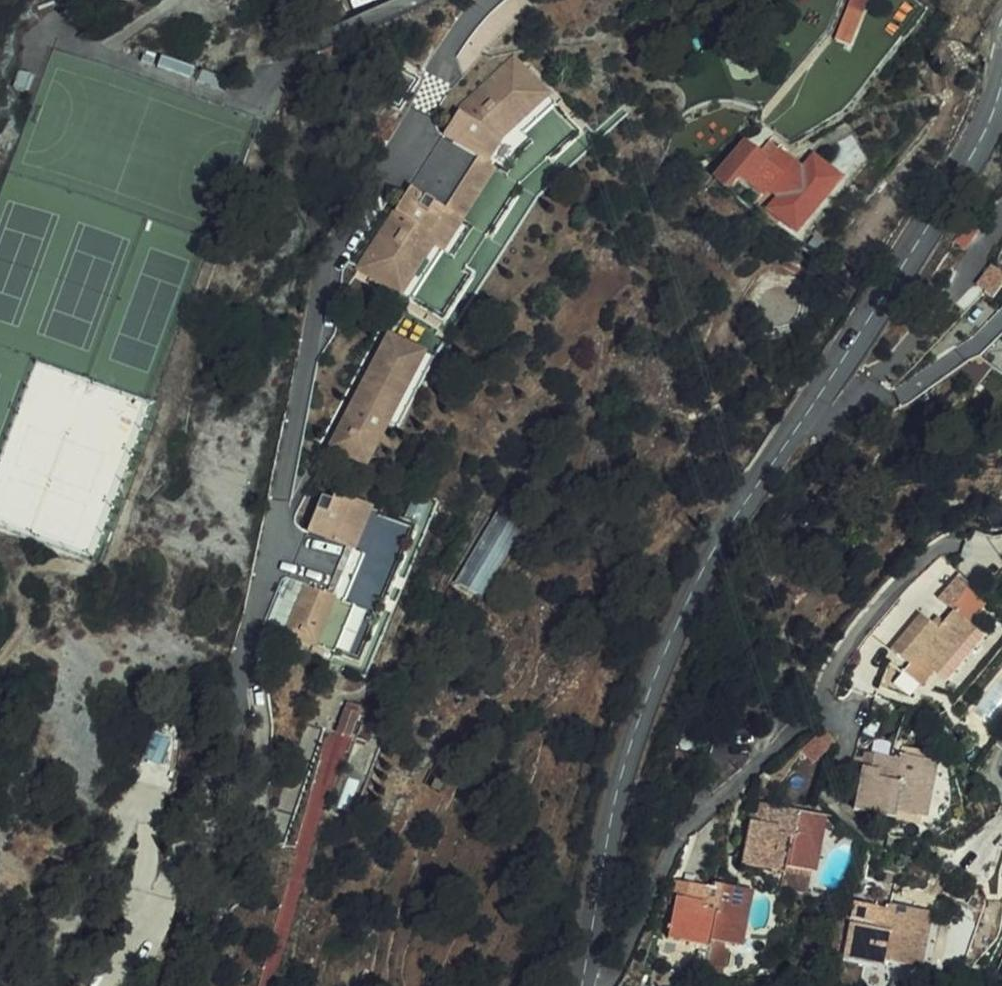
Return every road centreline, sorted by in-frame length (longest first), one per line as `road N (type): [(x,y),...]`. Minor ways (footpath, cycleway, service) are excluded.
road 1 (tertiary): [(583,985),(603,861),(679,617),(738,507),(993,124),(1001,85)]
road 2 (residential): [(244,663),(332,264),(417,128),(454,40),(494,0)]
road 3 (residential): [(606,985),(671,850),(697,816),(830,708),(830,682),(922,558),(944,540),(968,547)]
road 4 (track): [(104,985),(244,663)]

